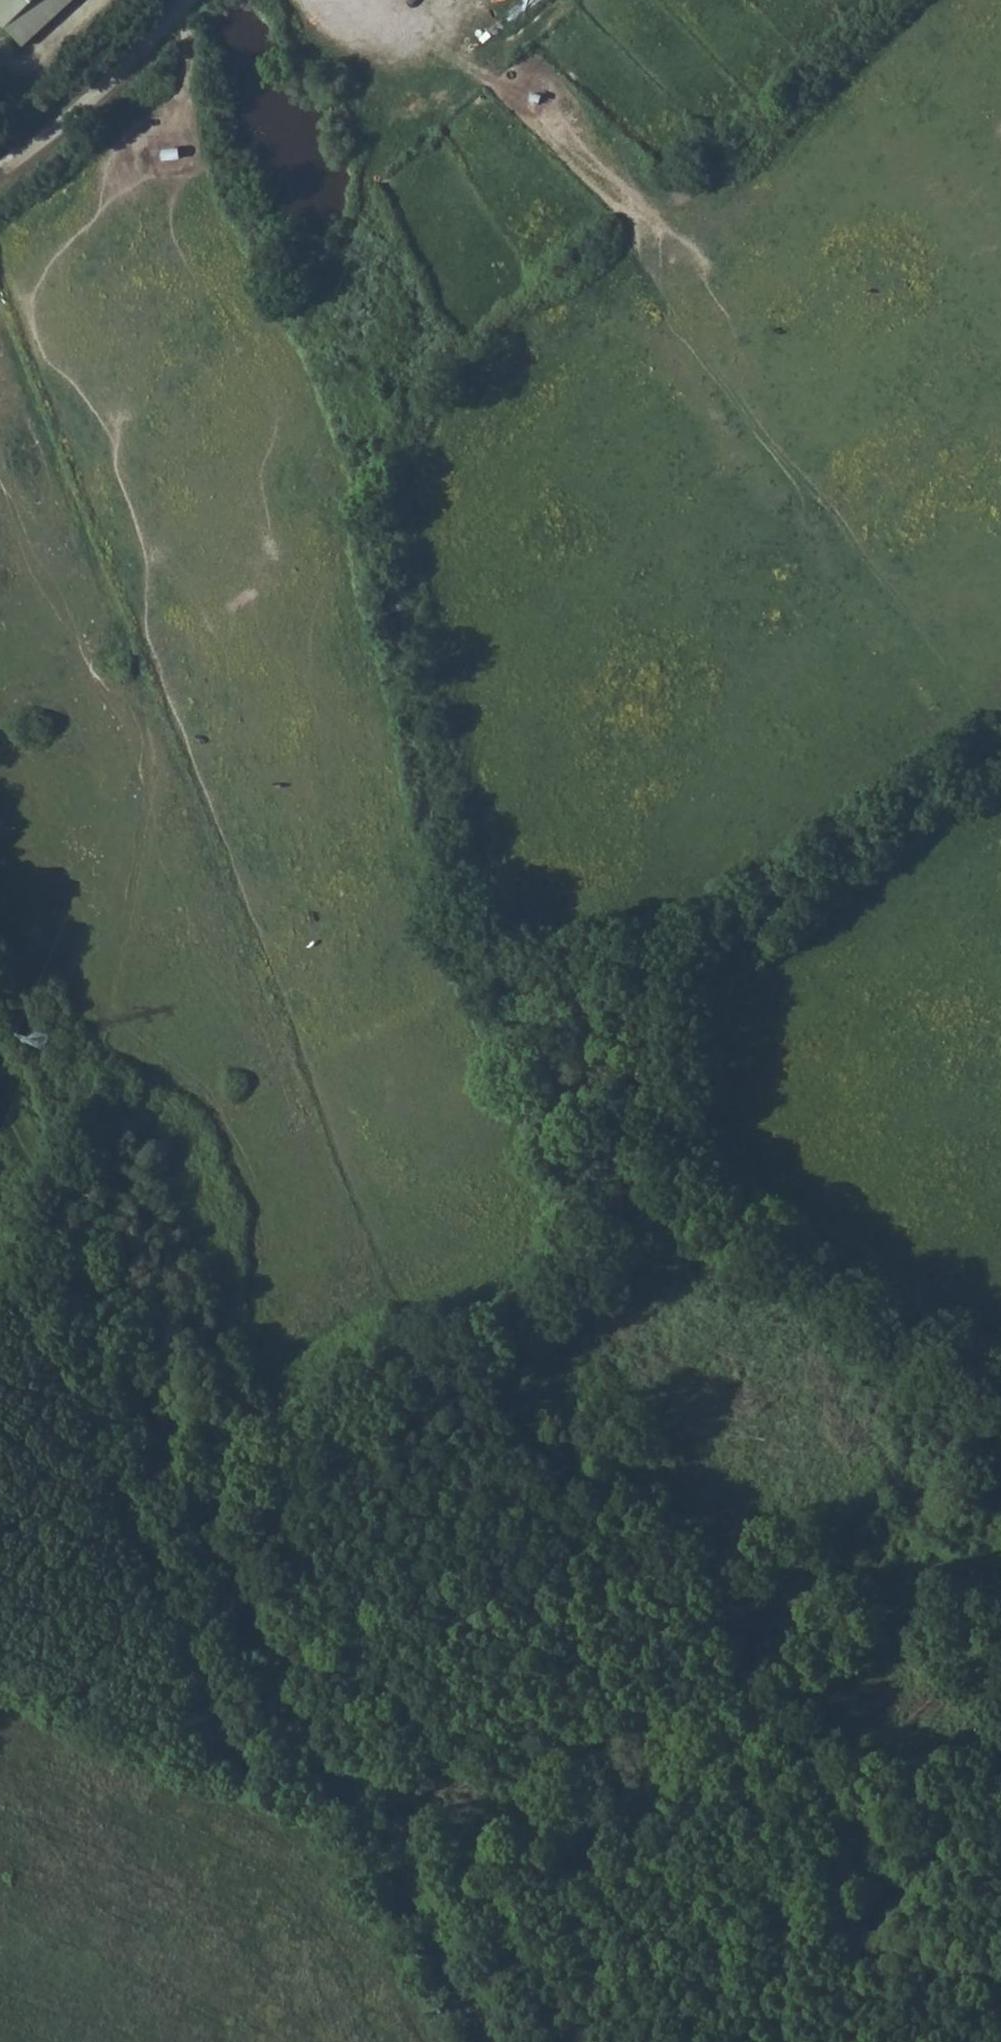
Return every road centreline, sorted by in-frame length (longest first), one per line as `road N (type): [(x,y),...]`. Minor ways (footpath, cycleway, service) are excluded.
road 1 (unclassified): [(192,0),(53,135),(0,168)]

